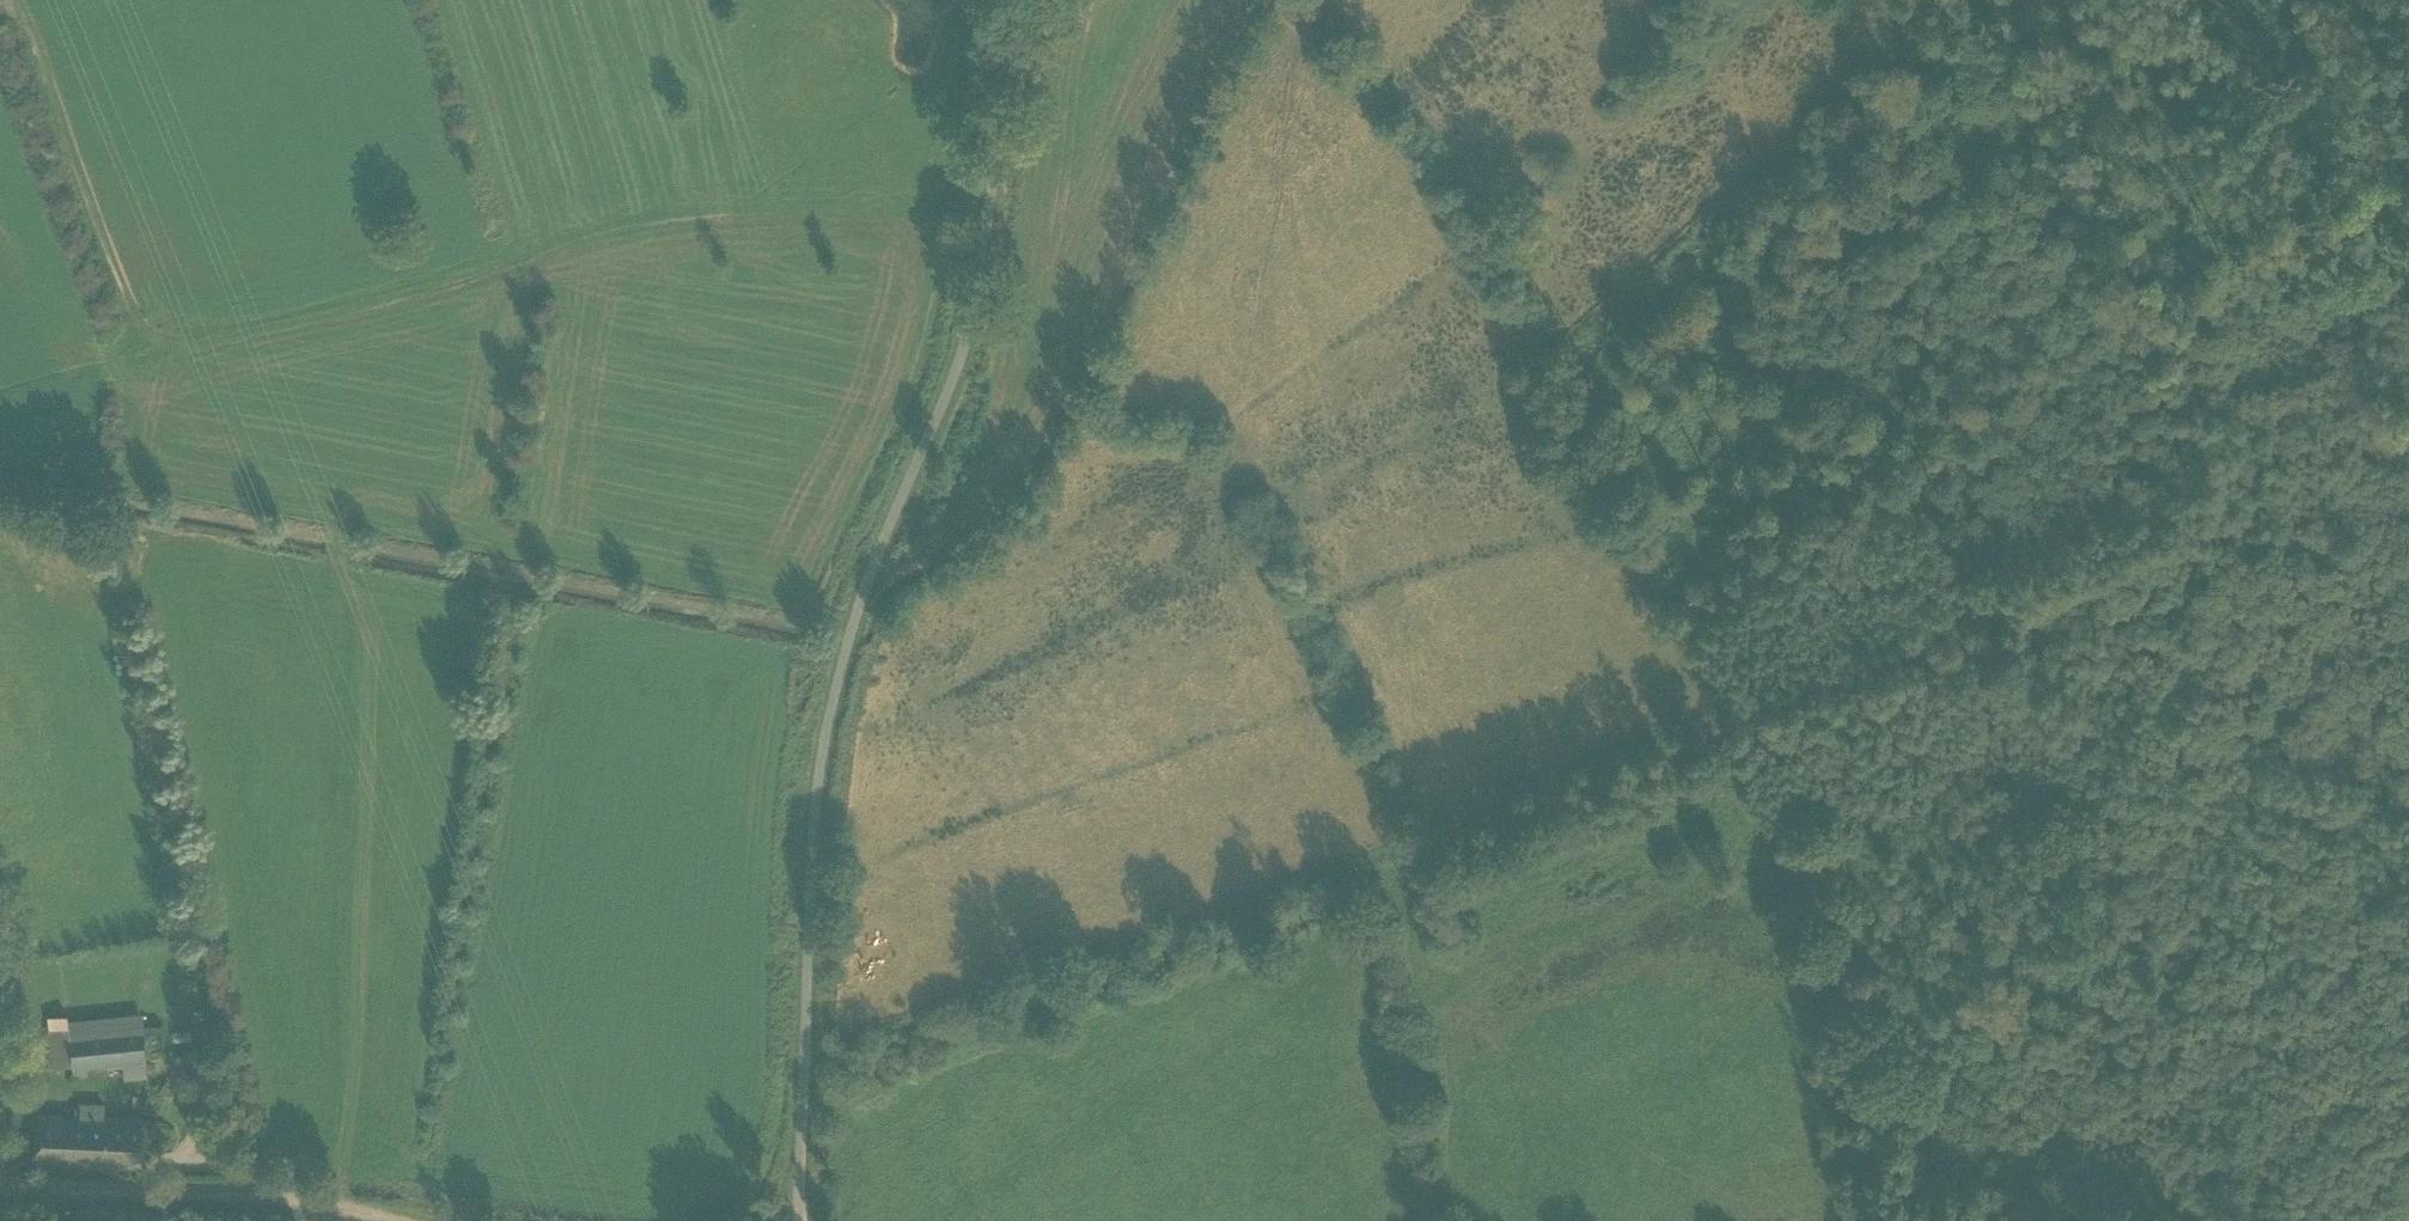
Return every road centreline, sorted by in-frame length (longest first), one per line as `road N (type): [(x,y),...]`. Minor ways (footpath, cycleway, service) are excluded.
road 1 (track): [(399,1220),(311,1202),(0,1178)]

